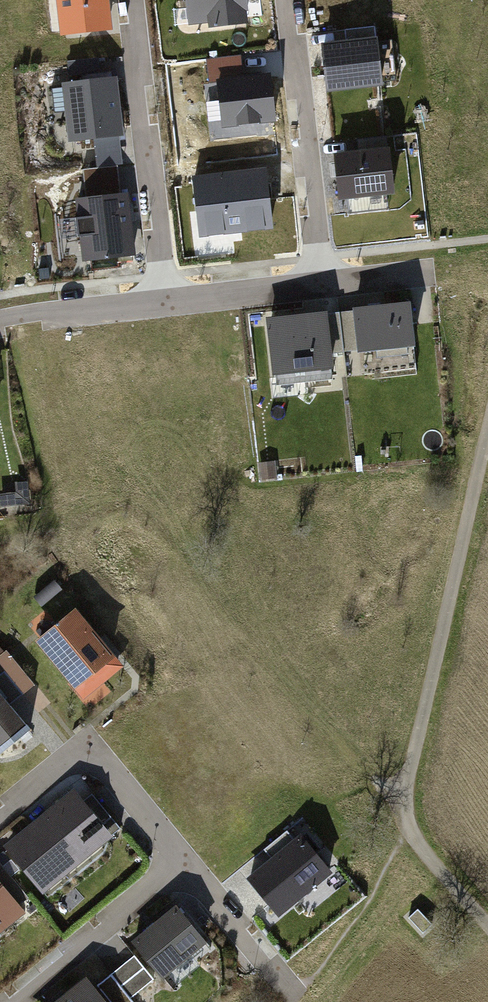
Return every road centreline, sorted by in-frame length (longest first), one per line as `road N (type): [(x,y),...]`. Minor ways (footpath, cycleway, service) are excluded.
road 1 (track): [(487,425),(407,829),(487,924)]
road 2 (residential): [(167,302),(132,0)]
road 3 (residential): [(290,0),(324,284)]
road 4 (residential): [(0,815),(59,768),(85,757),(108,768),(180,861)]
road 5 (residential): [(8,1001),(180,861)]
road 6 (residential): [(167,302),(0,319)]
road 7 (residential): [(324,284),(167,302)]
road 8 (residential): [(180,861),(282,978)]

